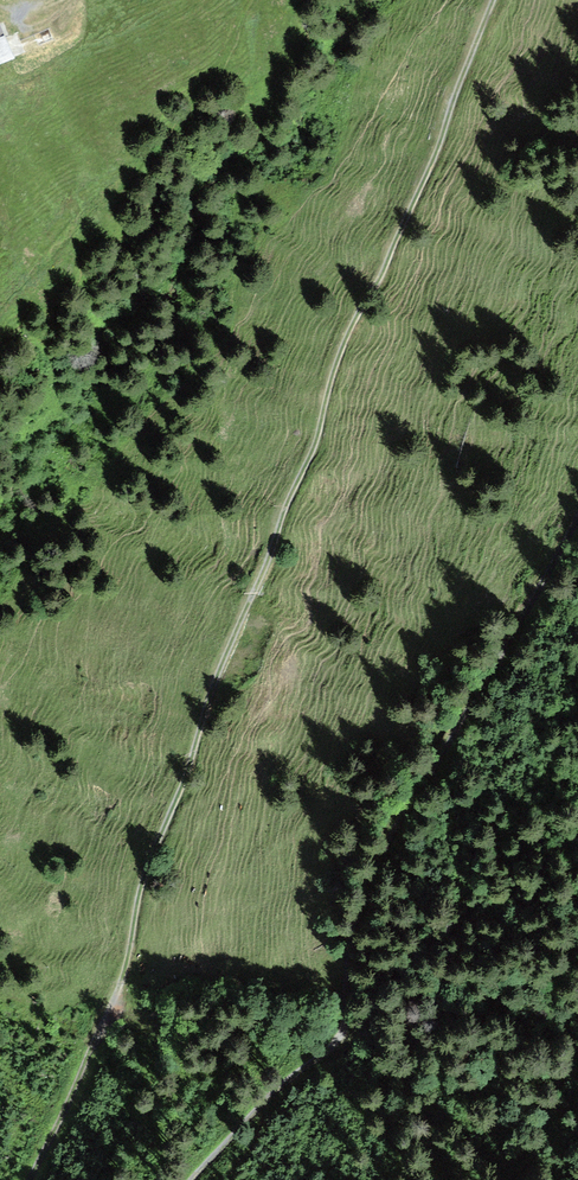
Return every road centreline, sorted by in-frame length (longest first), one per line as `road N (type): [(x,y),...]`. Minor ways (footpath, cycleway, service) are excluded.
road 1 (track): [(31,1179),(124,976),(153,851),(317,436),(351,326),(427,170),(493,0)]
road 2 (track): [(577,522),(376,863),(351,948),(345,1033),(191,1179)]

